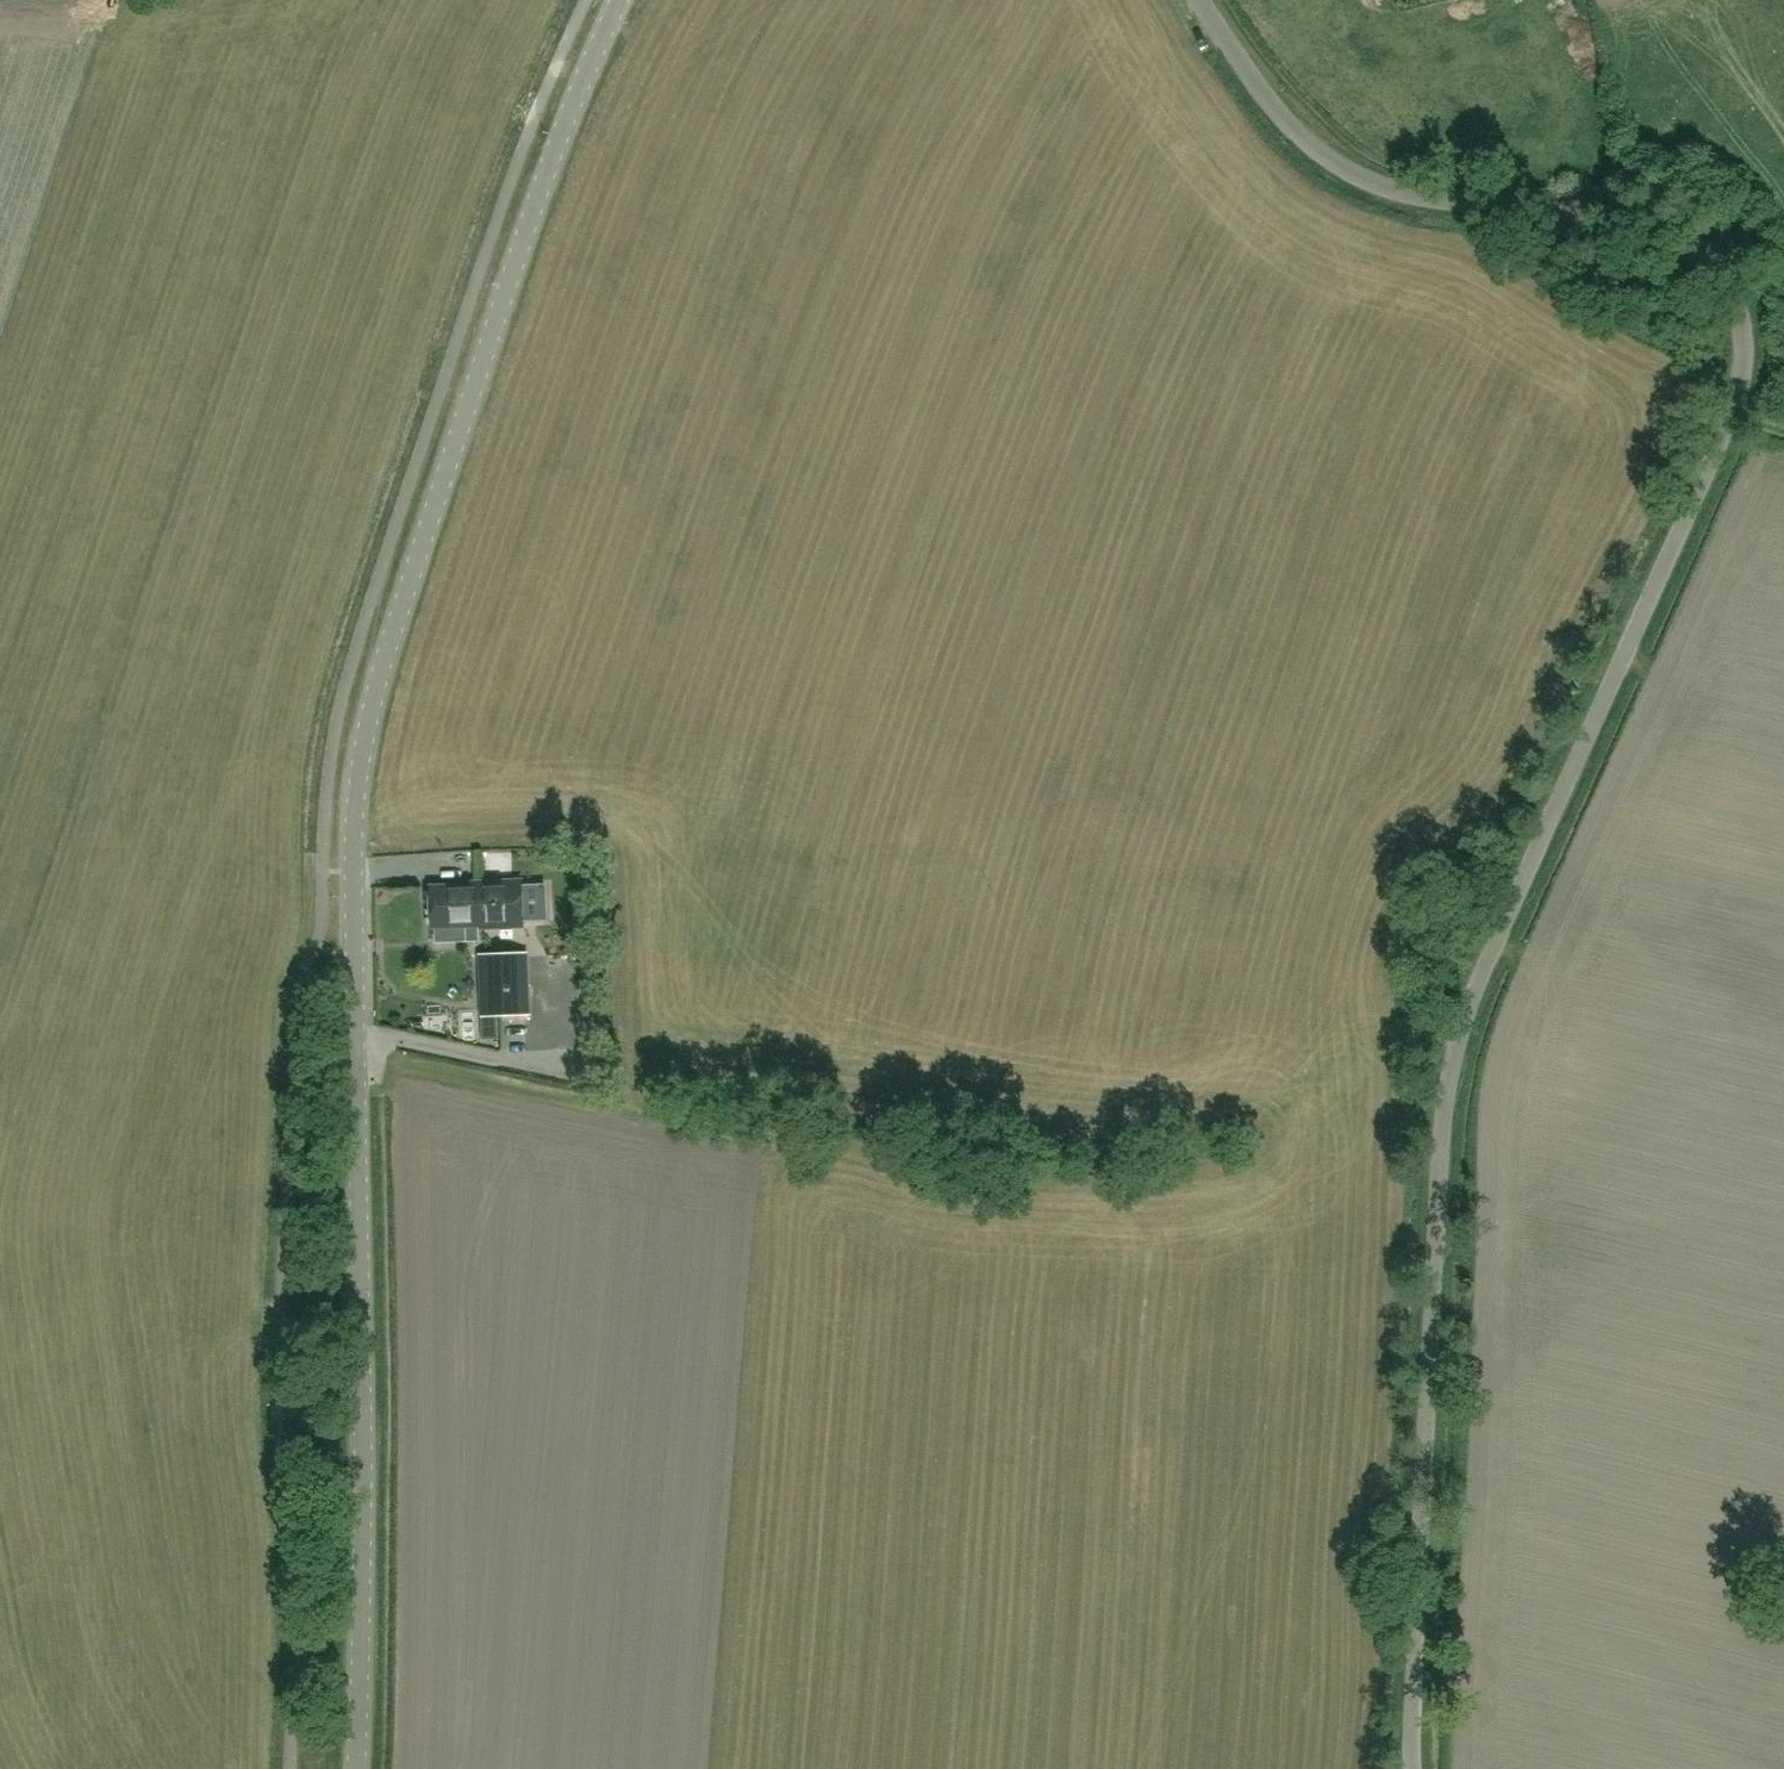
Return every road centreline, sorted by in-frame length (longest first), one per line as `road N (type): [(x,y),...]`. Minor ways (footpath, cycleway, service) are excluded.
road 1 (unclassified): [(1411,1768),(1455,1042),(1738,395),(1740,324),(1725,279),(1709,259),(1654,223),(1390,189),(1355,175),(1282,112),(1201,0)]
road 2 (tertiary): [(355,1768),(367,1388),(355,852),(369,738),(479,368),(622,0)]

